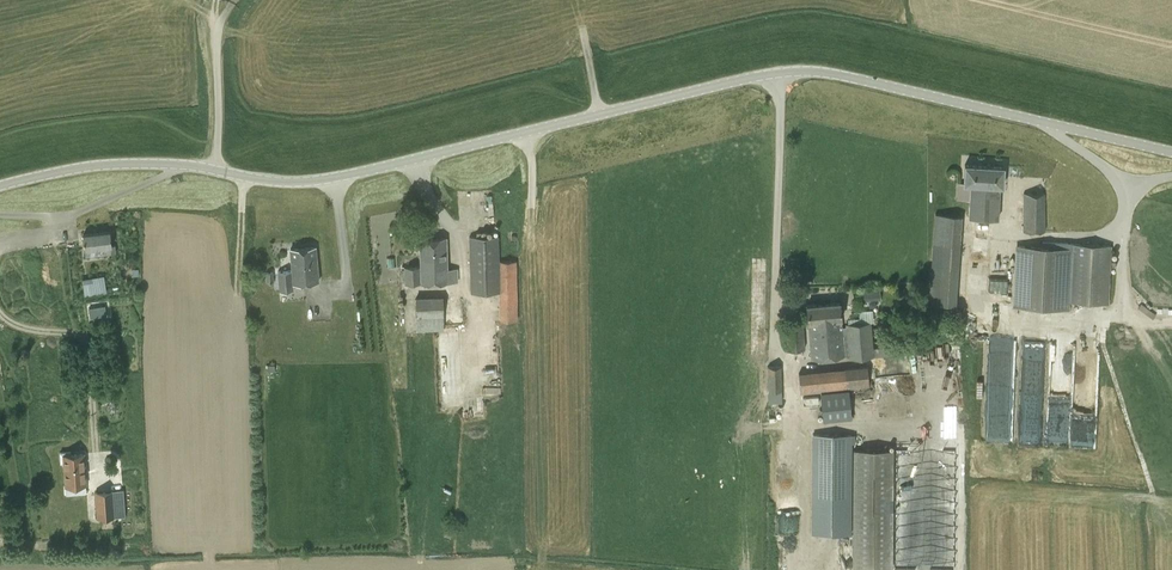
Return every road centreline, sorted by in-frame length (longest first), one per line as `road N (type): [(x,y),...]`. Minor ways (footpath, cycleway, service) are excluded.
road 1 (unclassified): [(0,187),(126,163),(285,182),(322,179),(745,76),(808,69),(1171,150)]

